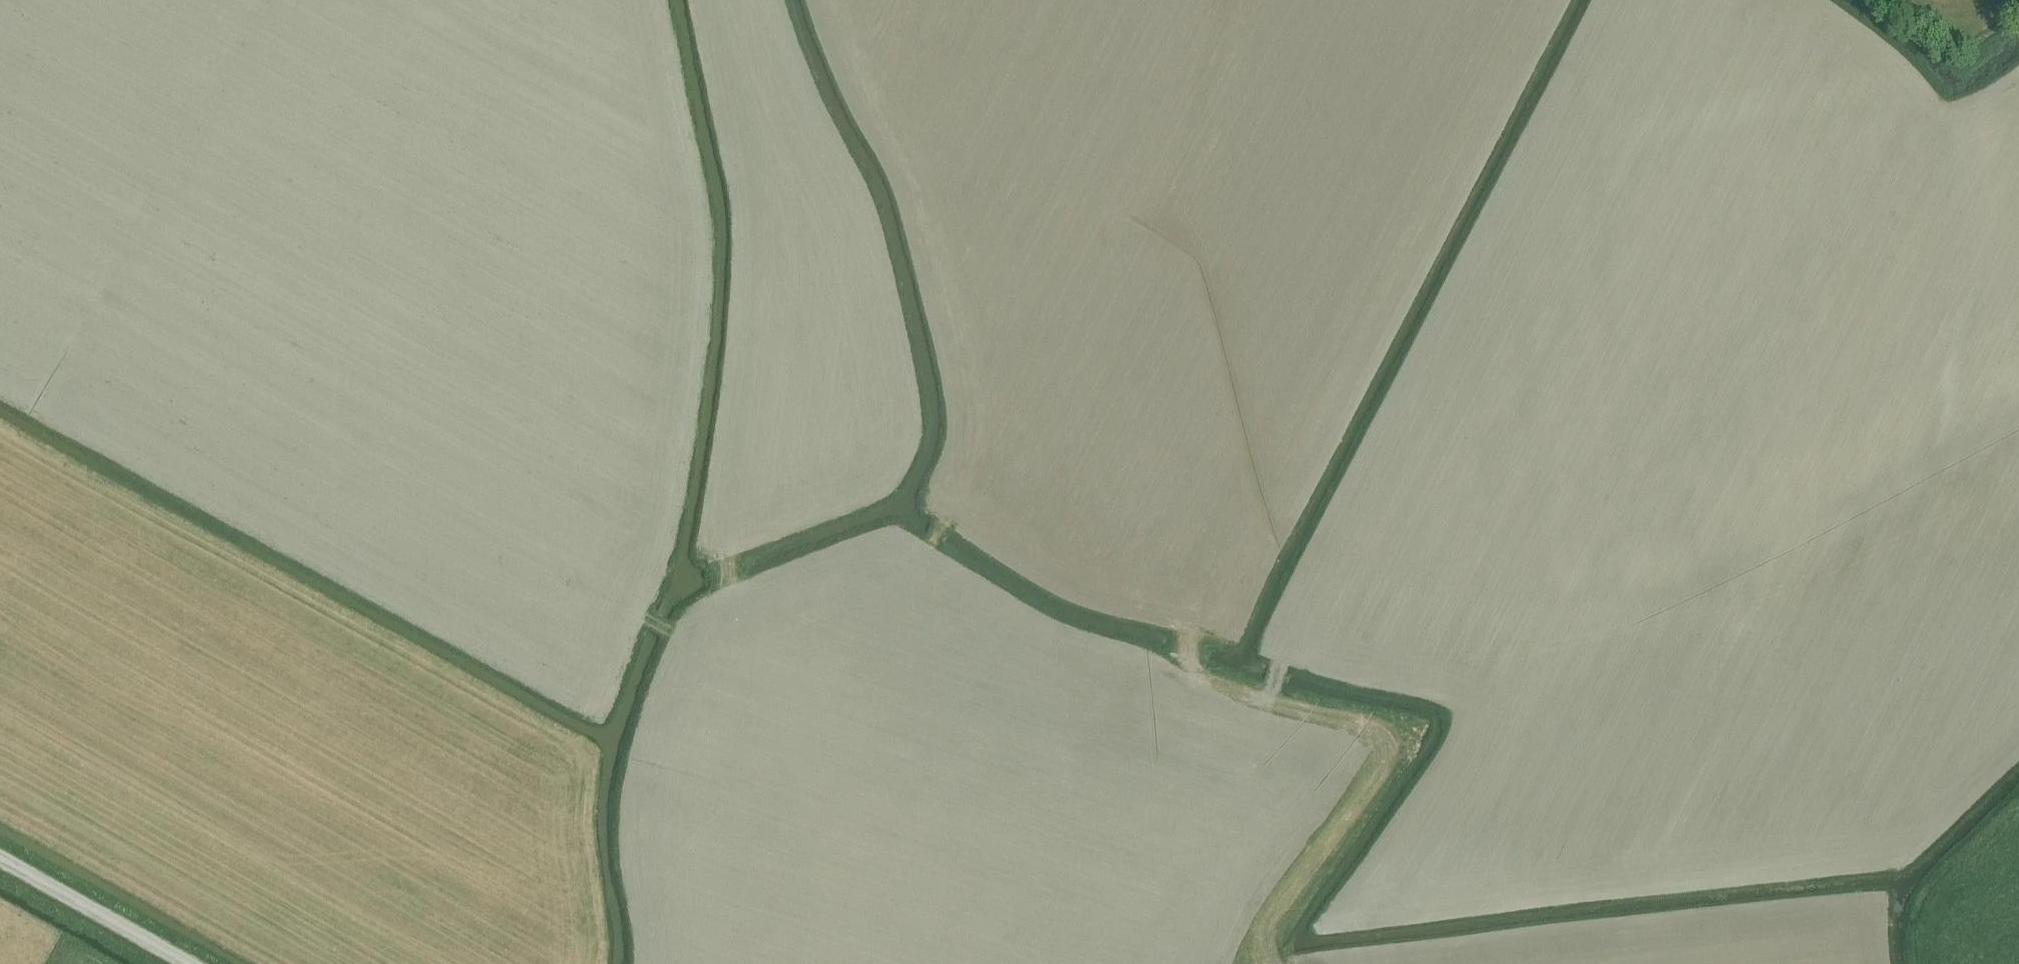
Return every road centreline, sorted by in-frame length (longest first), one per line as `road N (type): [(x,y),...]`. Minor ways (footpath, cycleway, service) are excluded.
road 1 (tertiary): [(187,963),(0,860)]

